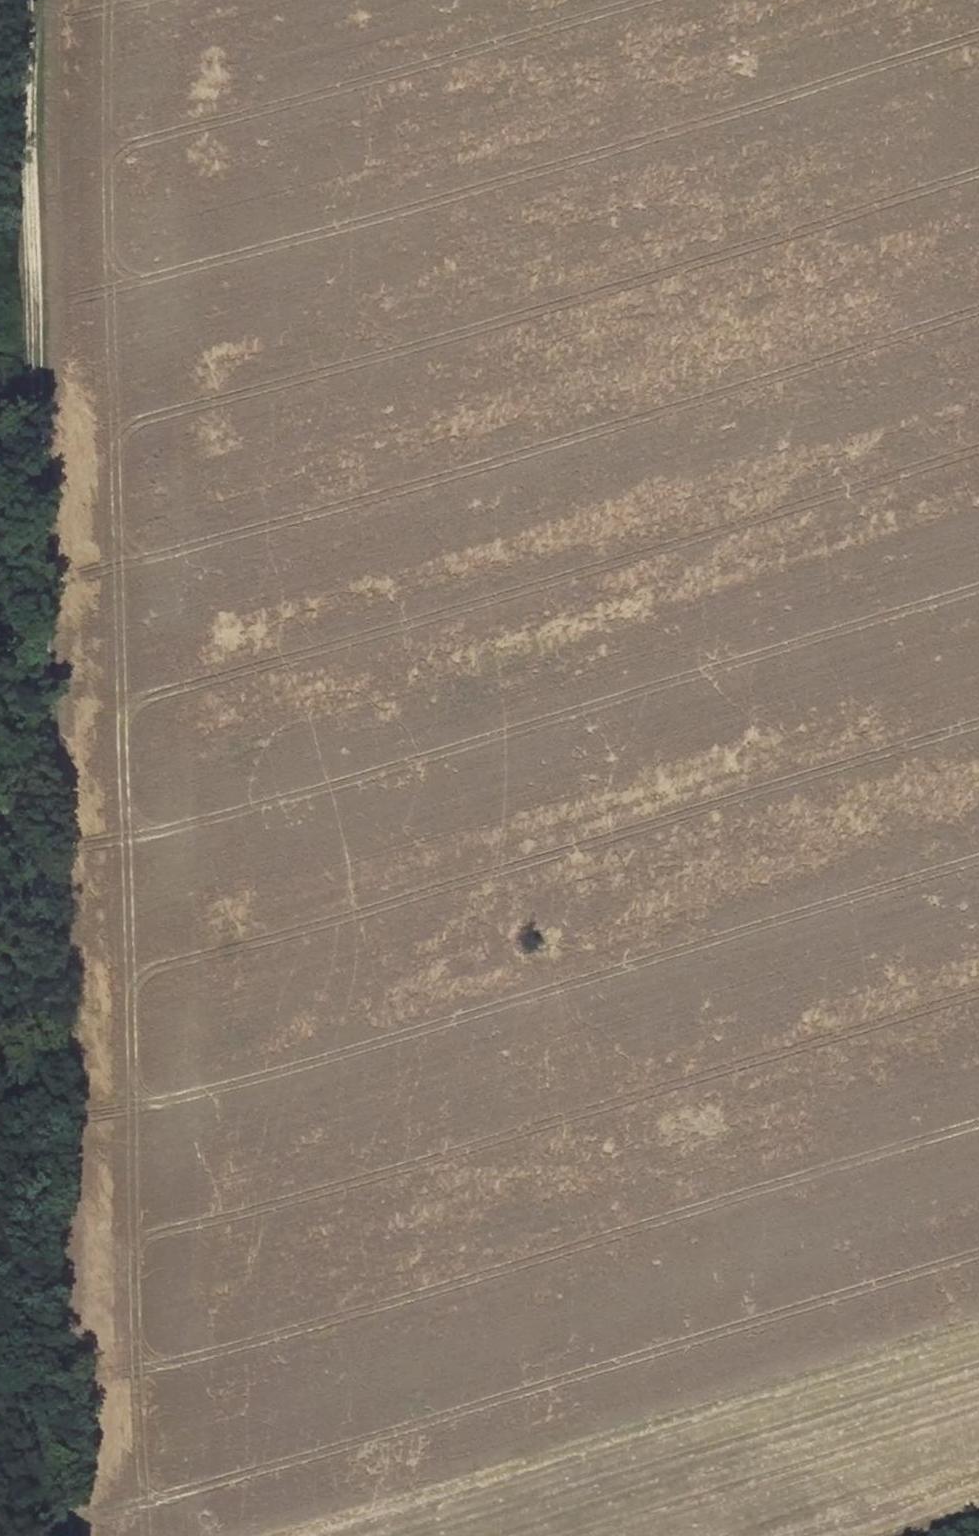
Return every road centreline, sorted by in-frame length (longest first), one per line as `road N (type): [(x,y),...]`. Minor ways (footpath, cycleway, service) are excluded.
road 1 (track): [(71,1535),(31,0)]

